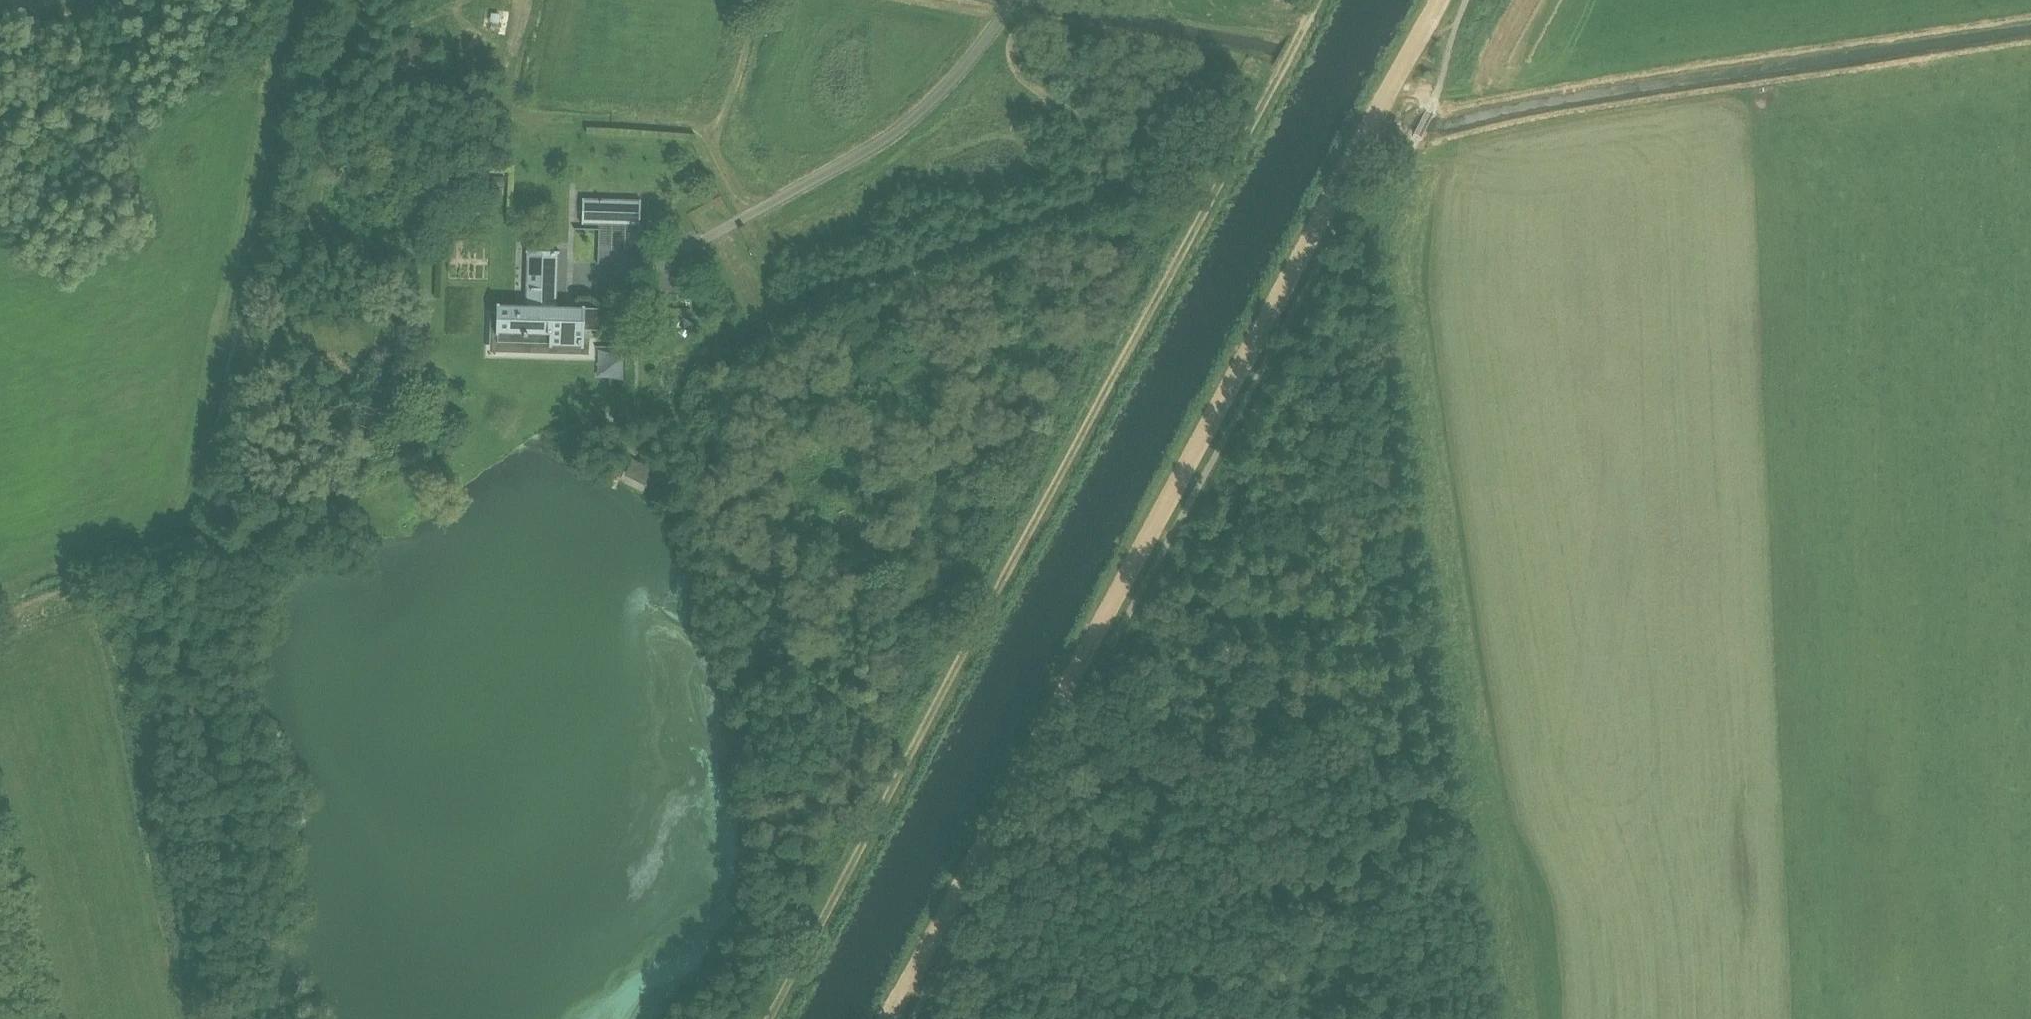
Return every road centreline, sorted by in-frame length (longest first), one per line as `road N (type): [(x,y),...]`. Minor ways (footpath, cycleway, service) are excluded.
road 1 (track): [(771,1018),(1319,0)]
road 2 (track): [(891,1018),(1433,0)]

